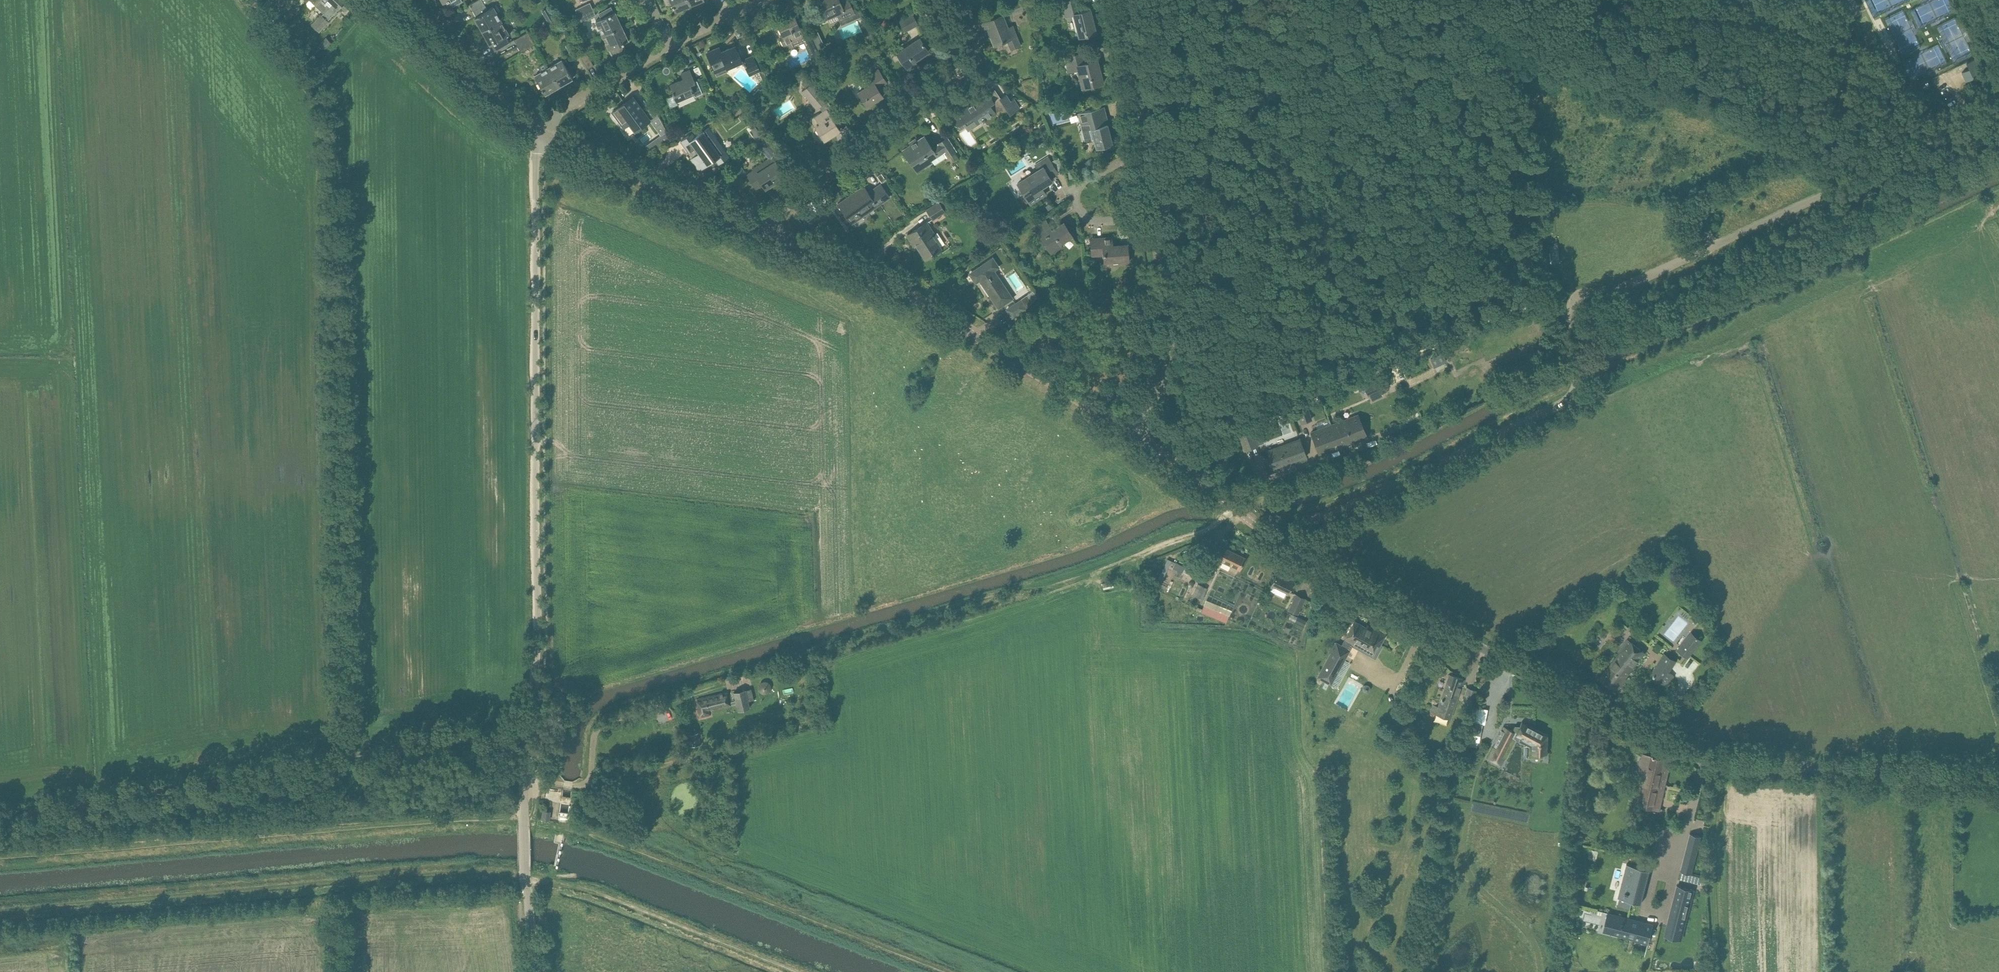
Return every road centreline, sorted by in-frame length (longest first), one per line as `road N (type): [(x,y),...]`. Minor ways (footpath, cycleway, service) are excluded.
road 1 (unclassified): [(1294,547),(1312,521),(1575,398),(1572,301),(1582,293),(1631,284),(1832,191),(1893,197),(1964,158),(1979,122),(1998,112)]
road 2 (tertiary): [(536,971),(524,830),(538,627),(536,131)]
road 3 (track): [(0,913),(503,874),(576,888),(792,971)]
road 4 (track): [(529,726),(0,819)]
road 5 (track): [(0,861),(524,824)]
road 6 (unclassified): [(1700,755),(1294,547)]
road 7 (residential): [(1134,433),(1161,395),(1172,338),(1122,0)]
road 8 (unclassified): [(1134,433),(900,289),(771,233)]
road 9 (track): [(587,835),(944,971)]
road 10 (residential): [(771,233),(779,213),(952,74),(956,44),(936,0)]
road 11 (unclassified): [(1998,778),(1700,755)]
road 12 (unclassified): [(771,233),(536,131)]
road 13 (tertiary): [(536,131),(389,0)]
road 14 (unclassified): [(1294,547),(1134,433)]
road 15 (residential): [(1700,755),(1660,915)]
road 16 (residential): [(668,46),(536,131)]
road 17 (track): [(590,769),(722,752)]

